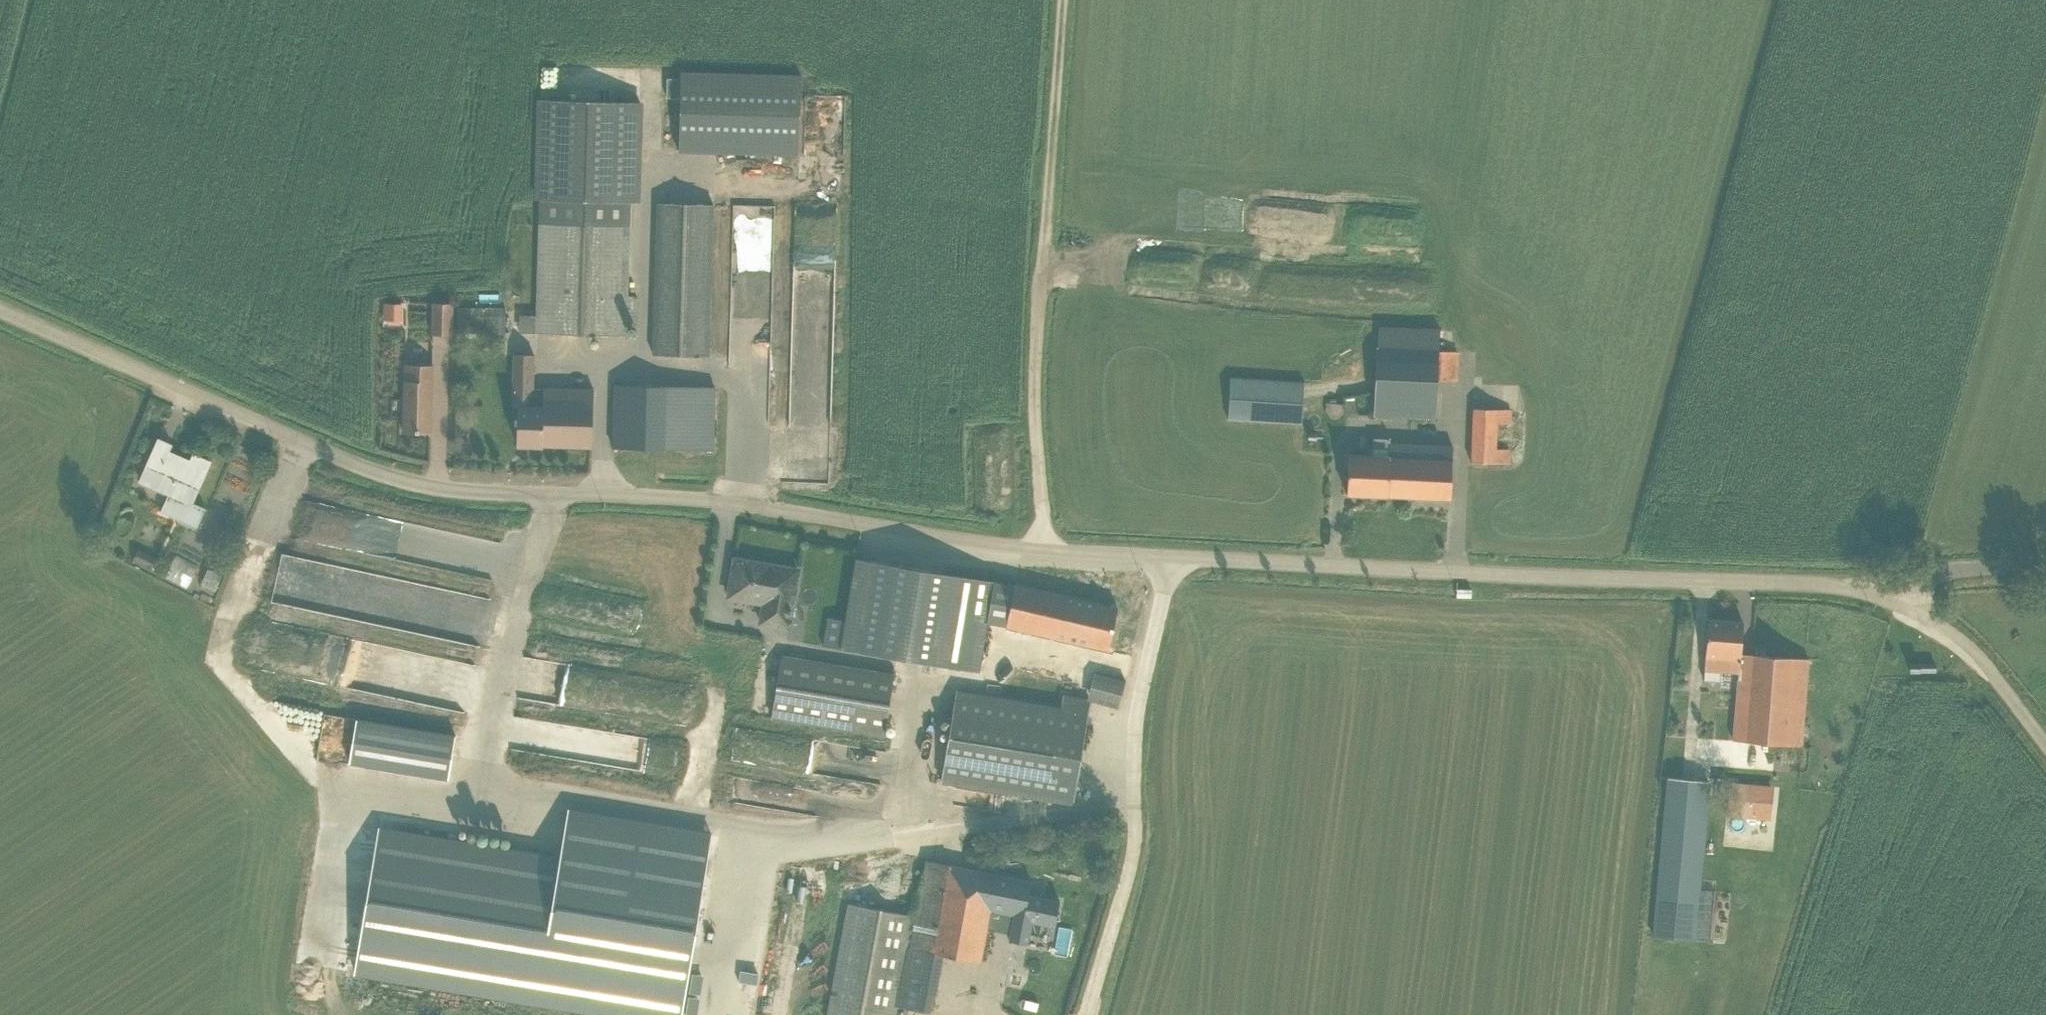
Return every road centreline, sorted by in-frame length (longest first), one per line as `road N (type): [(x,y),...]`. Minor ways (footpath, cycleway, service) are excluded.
road 1 (unclassified): [(1165,560),(680,499),(431,489),(386,477),(0,310)]
road 2 (unclassified): [(1882,599),(1814,584),(1165,560)]
road 3 (track): [(1061,0),(1035,470),(1046,549)]
road 4 (unclassified): [(1165,560),(1138,715),(1136,844),(1085,1014)]
road 5 (unclassified): [(2045,565),(1954,571),(1882,599)]
road 6 (unclassified): [(2045,745),(1993,676),(1939,625)]

